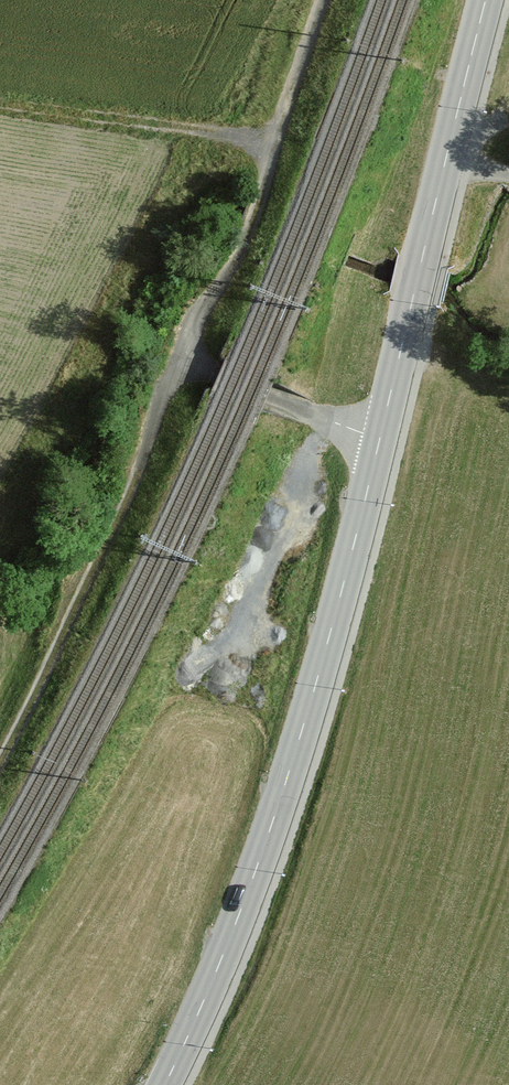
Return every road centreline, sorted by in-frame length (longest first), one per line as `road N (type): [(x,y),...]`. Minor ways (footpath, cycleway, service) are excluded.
road 1 (tertiary): [(167,1084),(239,925),(334,623),(487,0)]
road 2 (track): [(195,364),(164,388),(139,475),(0,771)]

